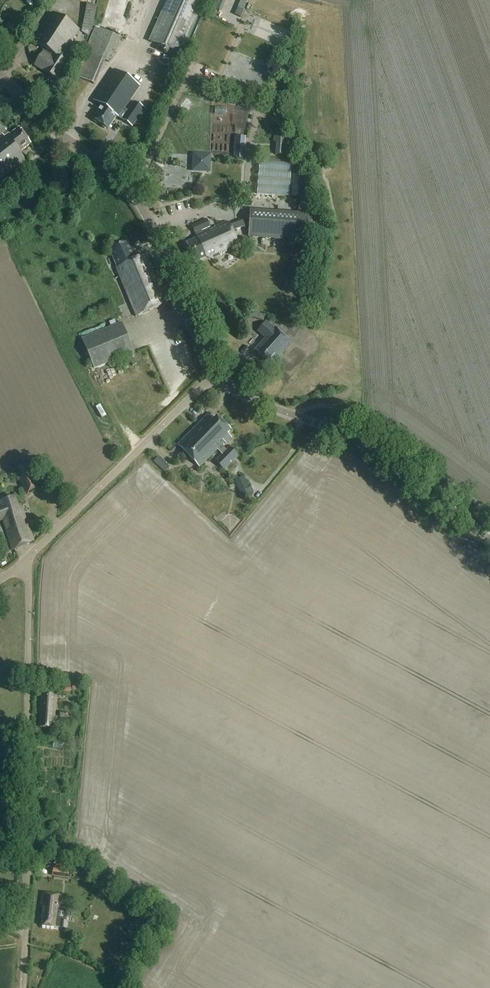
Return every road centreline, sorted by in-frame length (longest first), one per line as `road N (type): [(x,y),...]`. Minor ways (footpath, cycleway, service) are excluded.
road 1 (unclassified): [(24,987),(23,563)]
road 2 (tertiary): [(214,374),(144,208),(0,73)]
road 3 (tertiary): [(489,538),(352,438),(243,395),(214,374)]
road 4 (unclassified): [(23,563),(214,374)]

